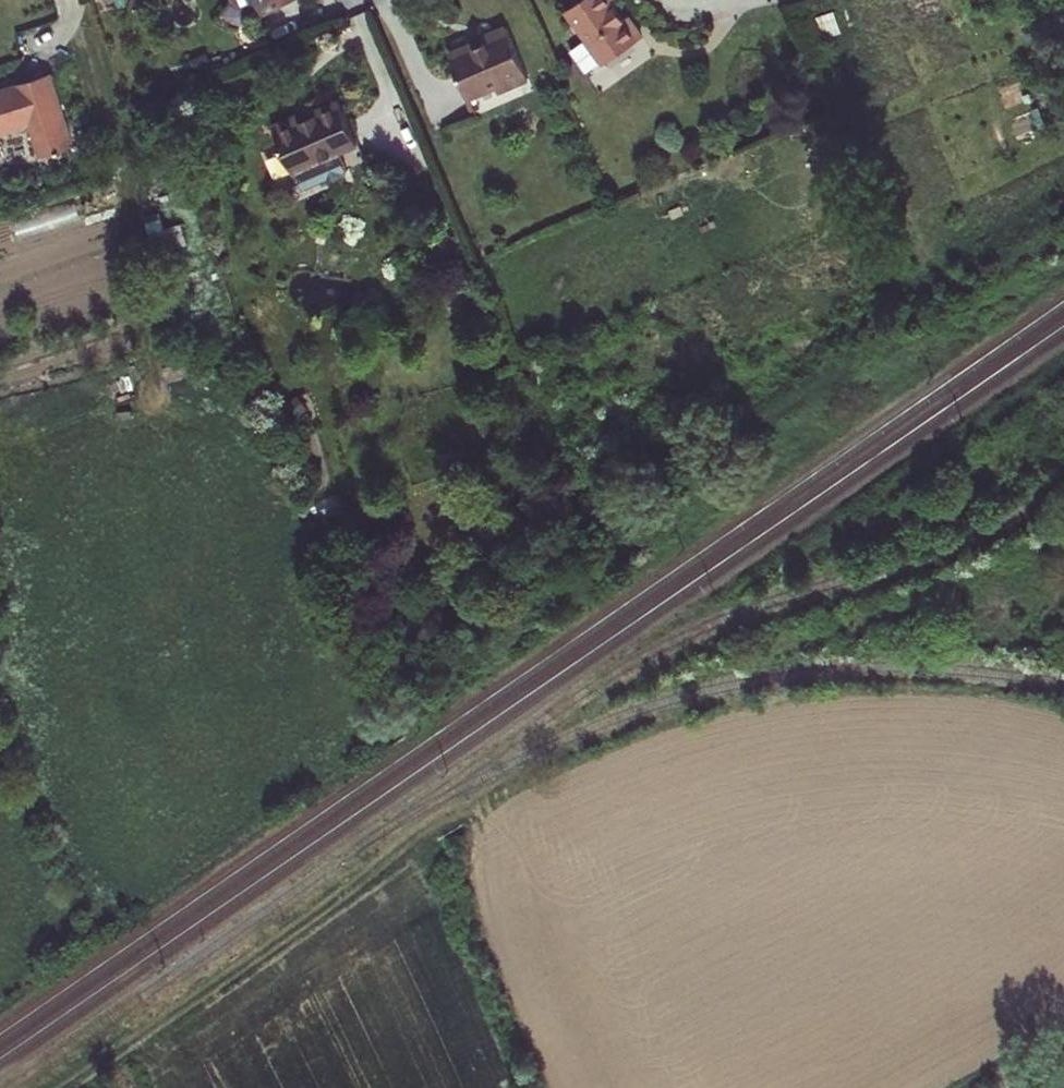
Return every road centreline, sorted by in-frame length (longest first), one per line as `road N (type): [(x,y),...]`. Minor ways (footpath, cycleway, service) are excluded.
road 1 (track): [(66,1087),(447,825)]

